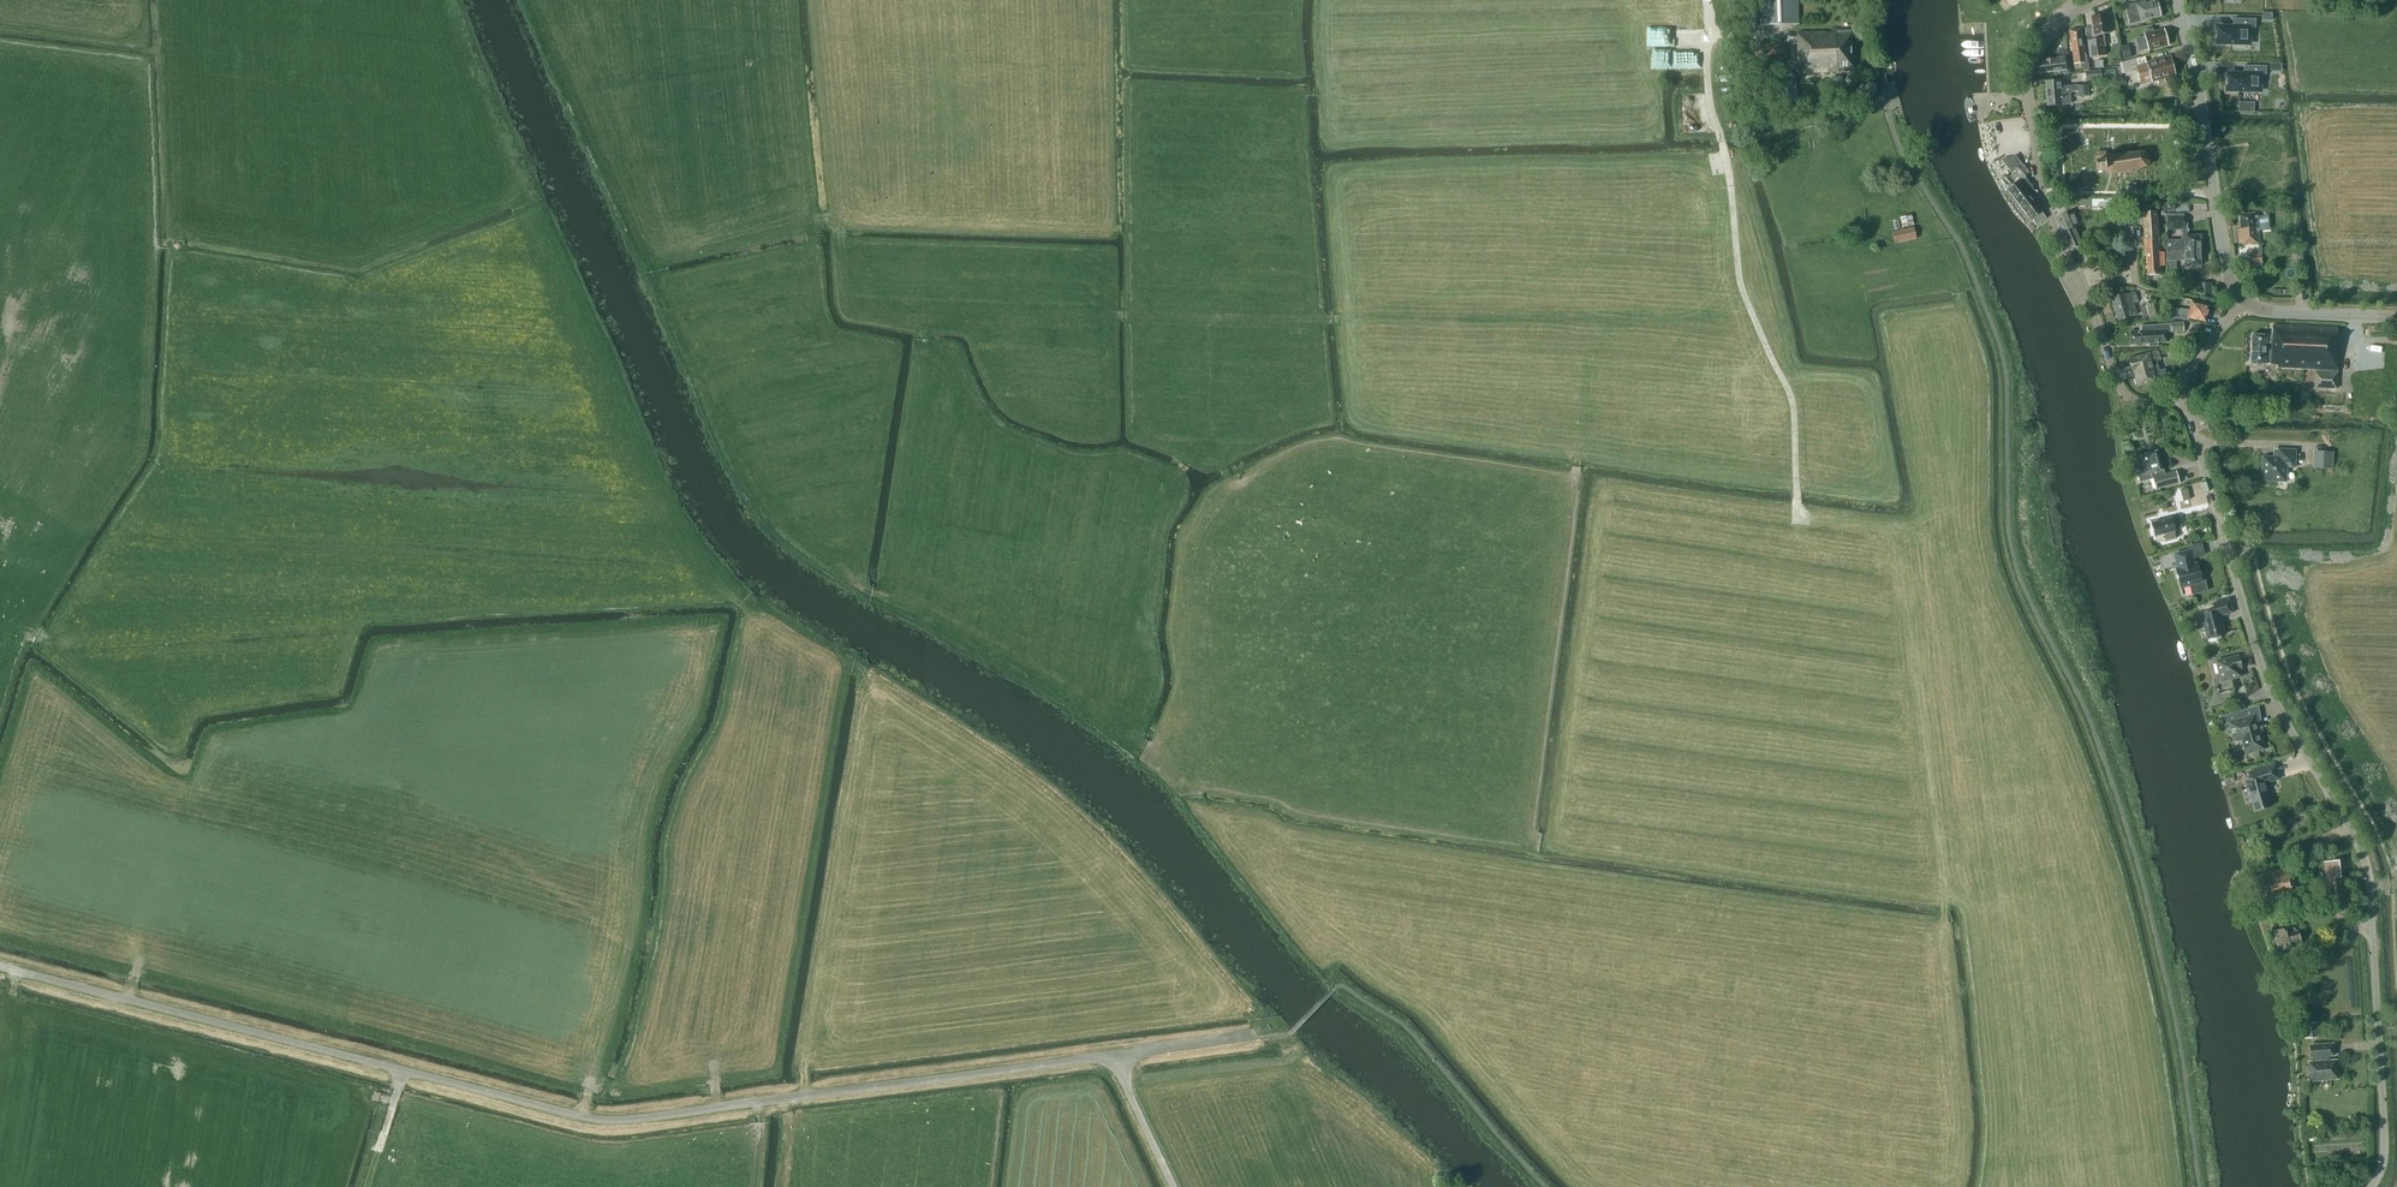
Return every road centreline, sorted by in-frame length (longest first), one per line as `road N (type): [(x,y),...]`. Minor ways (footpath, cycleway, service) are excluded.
road 1 (unclassified): [(1250,1037),(612,1120),(0,966)]
road 2 (unclassified): [(2371,1186),(2385,1146),(2366,864),(2265,677),(2180,398)]
road 3 (track): [(1796,520),(1793,401),(1740,285),(1729,174),(1708,93),(1707,35)]
road 4 (residential): [(2180,398),(2135,402),(2117,383),(2041,192),(2028,71),(2066,19),(2096,0)]
road 5 (tertiary): [(2242,302),(2230,284),(2177,0)]
road 6 (tertiary): [(2396,316),(2242,302)]

